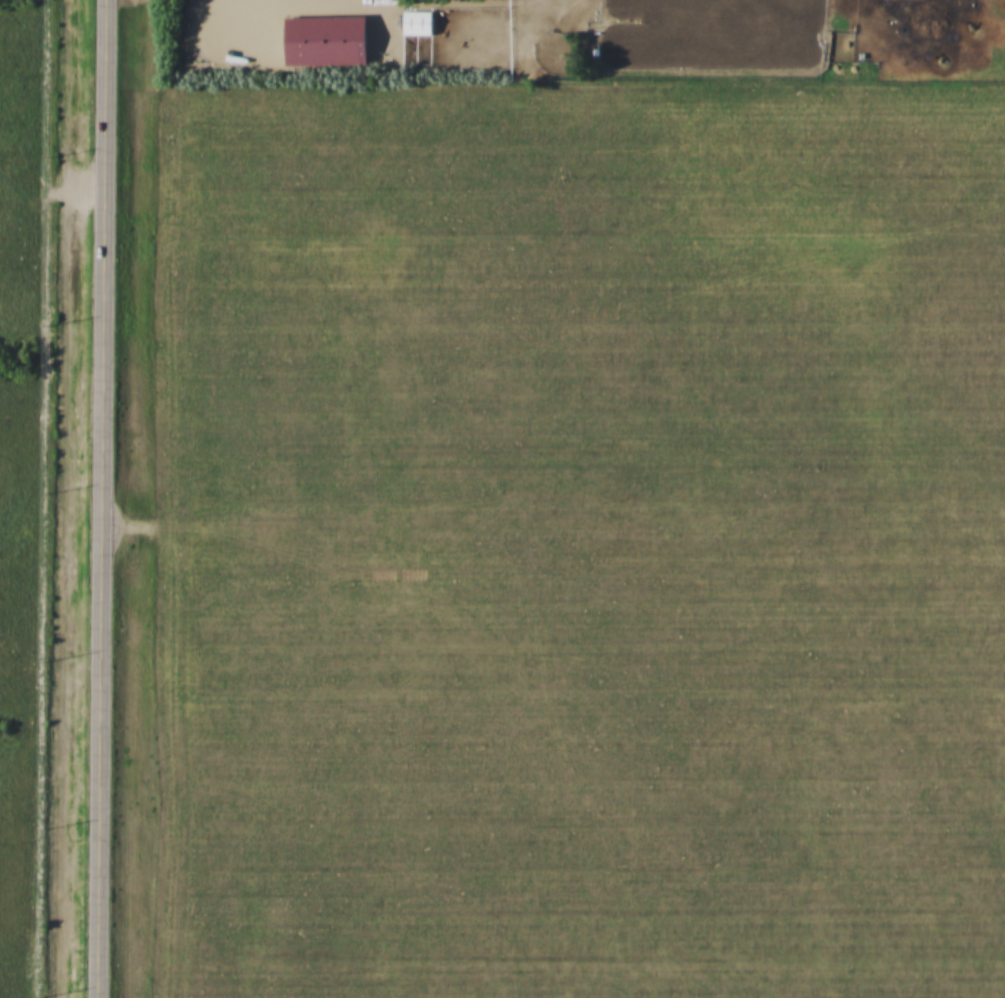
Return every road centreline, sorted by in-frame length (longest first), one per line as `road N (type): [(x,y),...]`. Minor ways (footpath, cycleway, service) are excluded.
road 1 (tertiary): [(102,770),(107,0)]
road 2 (tertiary): [(102,770),(99,997)]

